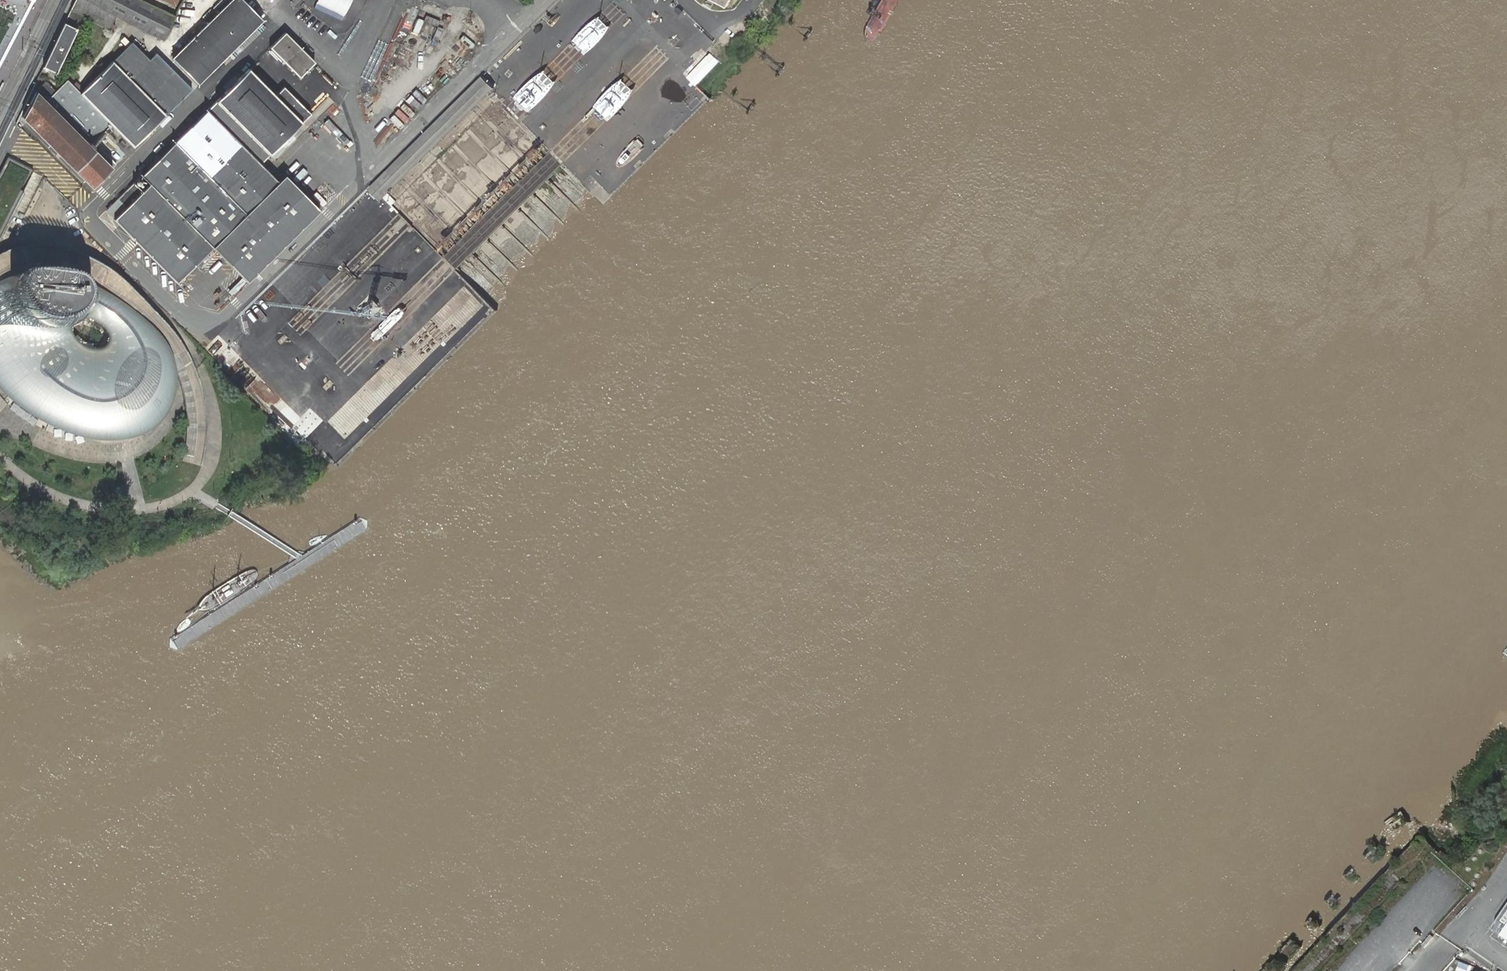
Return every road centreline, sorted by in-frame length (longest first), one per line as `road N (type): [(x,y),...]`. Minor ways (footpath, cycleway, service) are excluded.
road 1 (residential): [(0,137),(65,0)]

